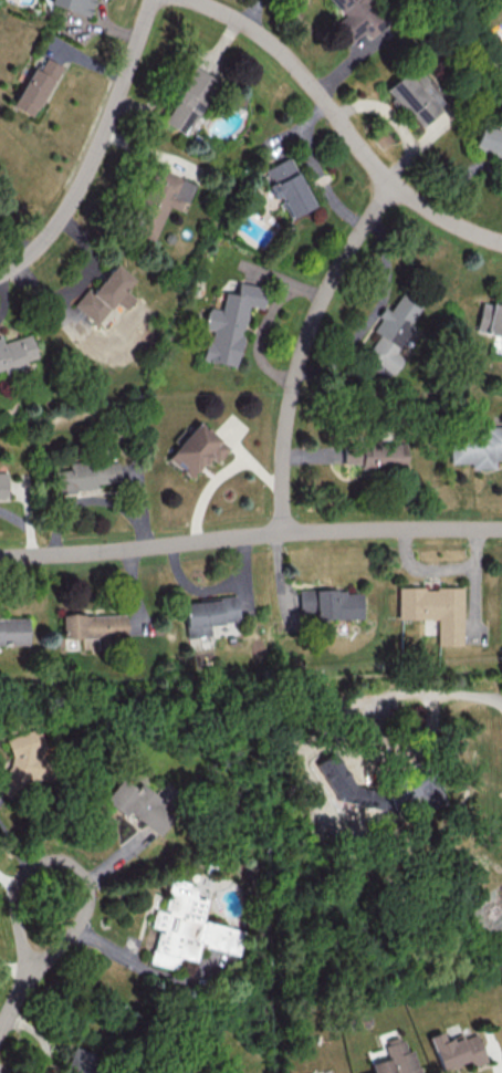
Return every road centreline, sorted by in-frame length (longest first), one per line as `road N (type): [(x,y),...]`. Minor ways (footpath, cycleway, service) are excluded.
road 1 (residential): [(501,525),(284,530),(0,552)]
road 2 (residential): [(501,237),(464,228),(391,185),(325,98),(259,32),(180,0)]
road 3 (residential): [(391,185),(339,270),(289,404),(284,530)]
road 4 (residential): [(155,0),(97,157),(43,238),(0,268)]
road 5 (residential): [(30,958),(56,948),(81,918),(87,894),(70,862),(33,862),(18,875),(14,931),(30,958)]

